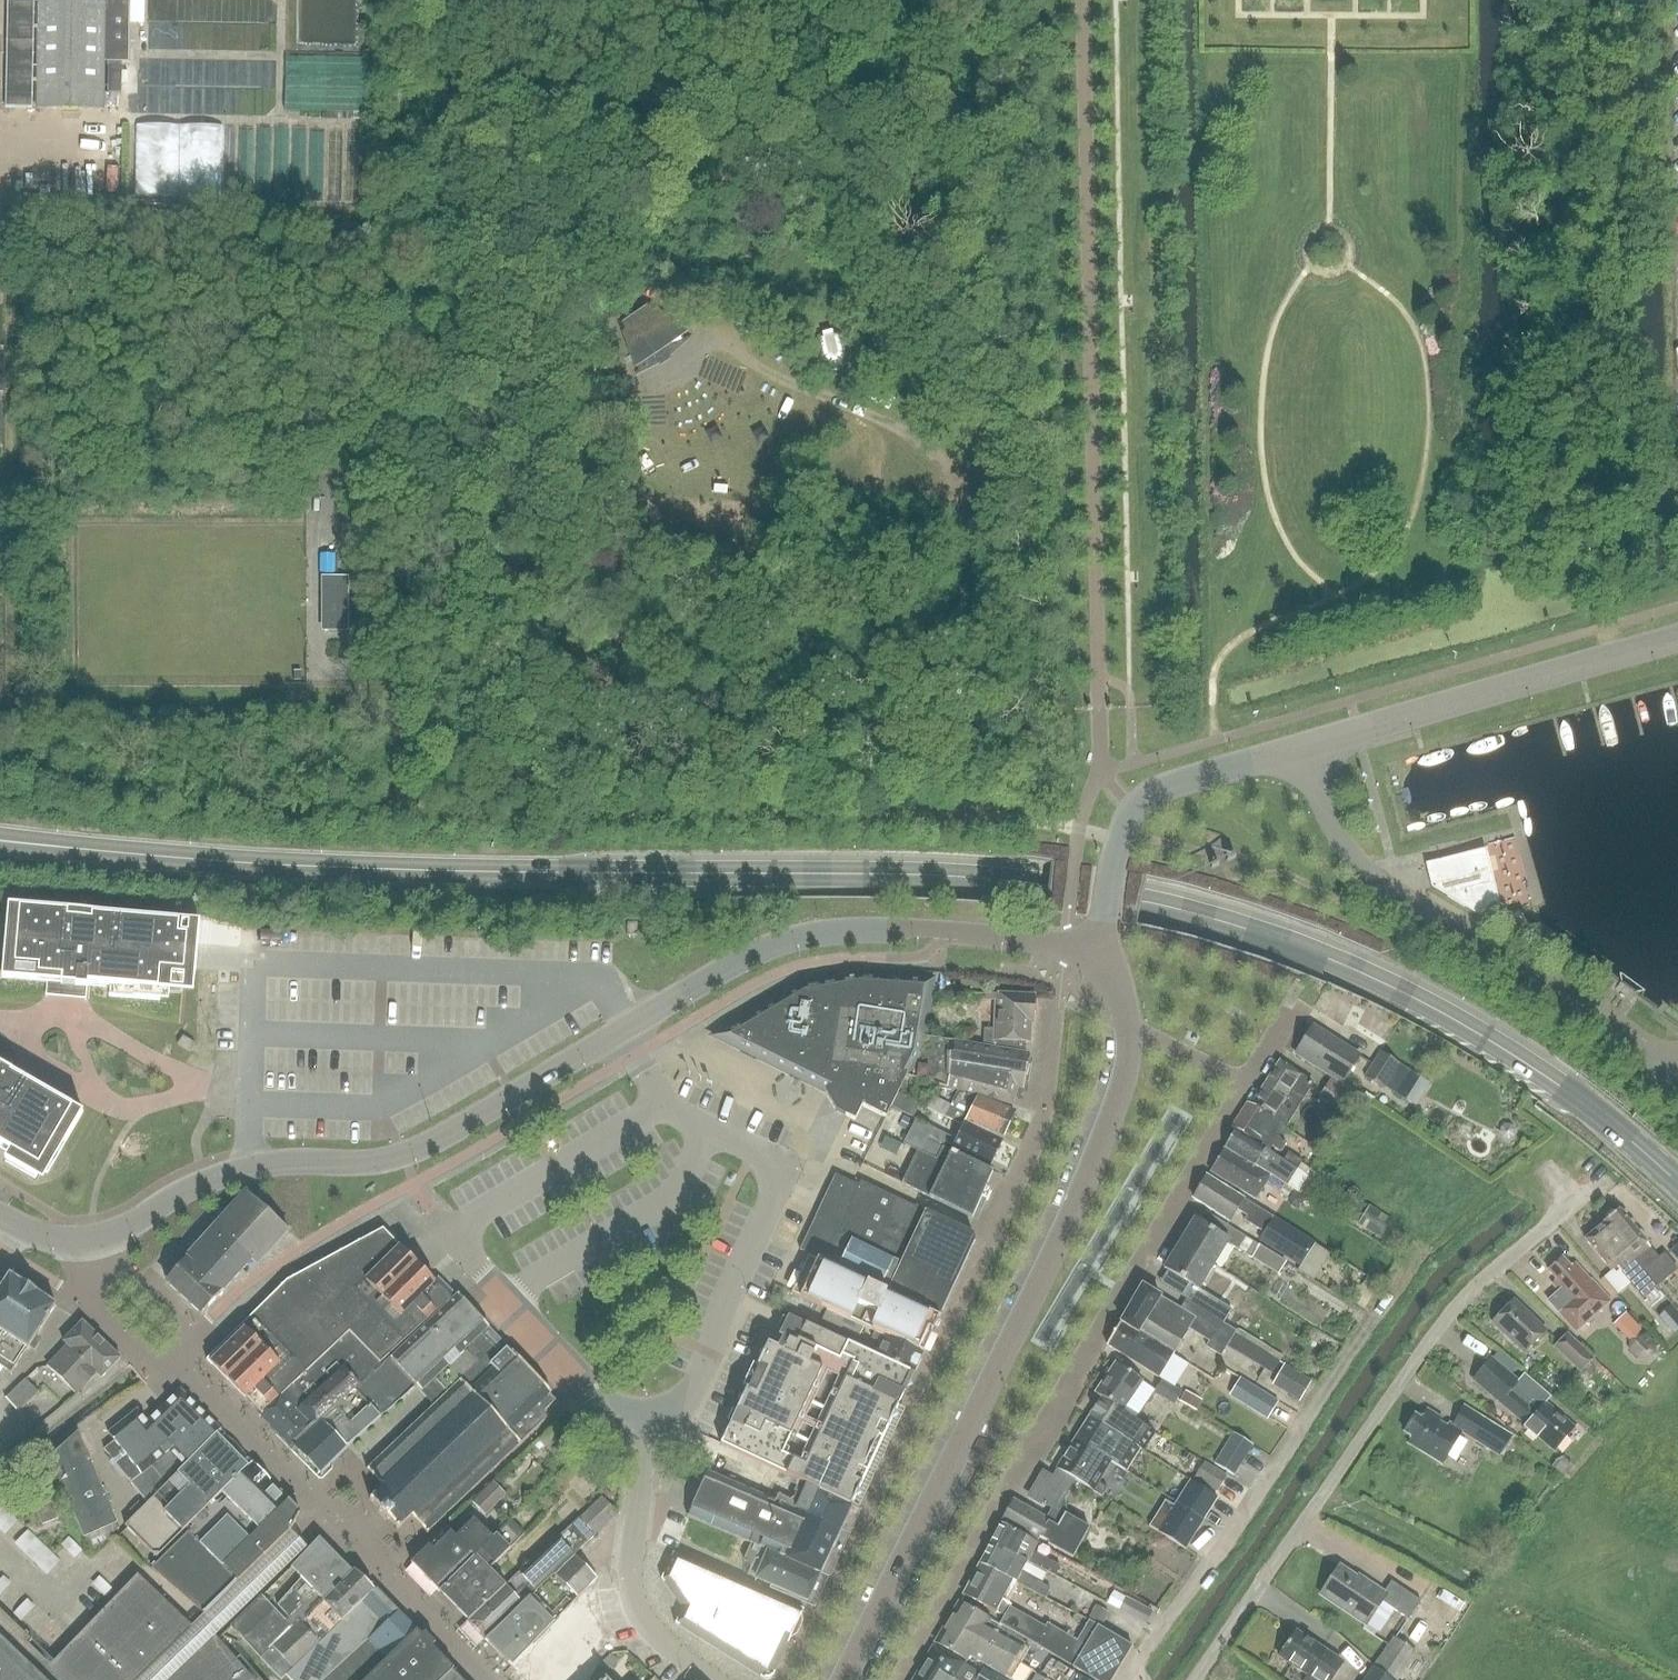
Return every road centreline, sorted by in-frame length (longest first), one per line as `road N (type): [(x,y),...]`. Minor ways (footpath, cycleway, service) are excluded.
road 1 (primary): [(1677,1183),(1586,1105),(1412,996),(1249,929),(1122,896),(961,877),(450,872),(0,840)]
road 2 (residential): [(1196,1679),(1455,1310),(1603,1185)]
road 3 (track): [(706,342),(898,429),(954,479),(975,541),(975,589),(935,698),(972,816)]
road 4 (tertiary): [(1104,952),(908,928),(788,939),(719,971),(526,1087)]
road 5 (residential): [(1673,1077),(1374,877),(1335,828),(1308,746)]
road 6 (tertiary): [(94,1239),(207,1178),(267,1164),(368,1161),(422,1148),(526,1087)]
road 7 (residential): [(1028,1449),(1246,1083)]
road 8 (tertiary): [(969,1421),(1079,1201),(1127,1071),(1128,1030)]
road 9 (unclassified): [(1308,746),(1677,639)]
road 10 (unclassified): [(1104,952),(1114,856),(1142,799),(1308,746)]
road 11 (residential): [(711,1679),(645,1628),(631,1594),(633,1525),(654,1412)]
road 12 (tertiary): [(841,1679),(969,1421)]
road 13 (residential): [(1677,1677),(1514,1591)]
road 14 (residential): [(1246,1083),(1128,1030)]

